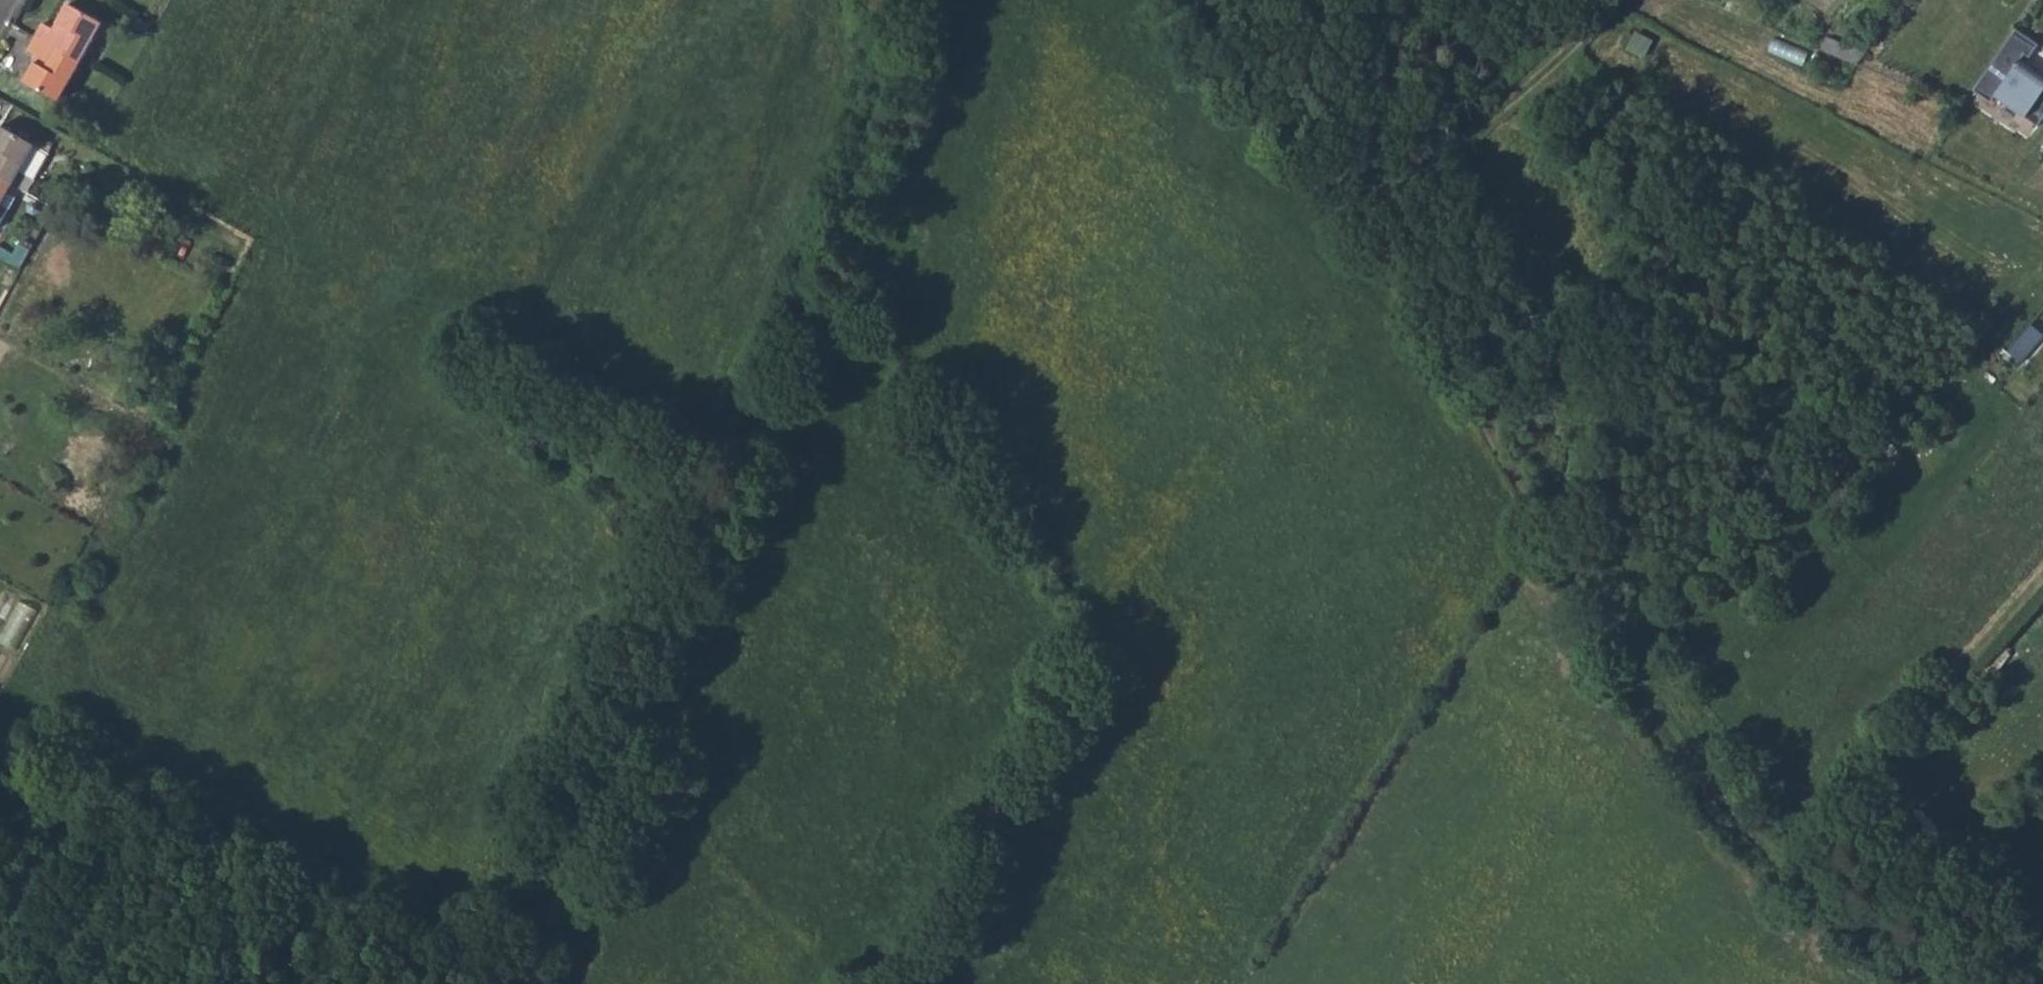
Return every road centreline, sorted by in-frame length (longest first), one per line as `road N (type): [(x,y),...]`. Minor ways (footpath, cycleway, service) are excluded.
road 1 (track): [(524,983),(875,194),(920,0)]
road 2 (track): [(1936,983),(1845,930),(1697,771),(1499,448),(1359,194)]

